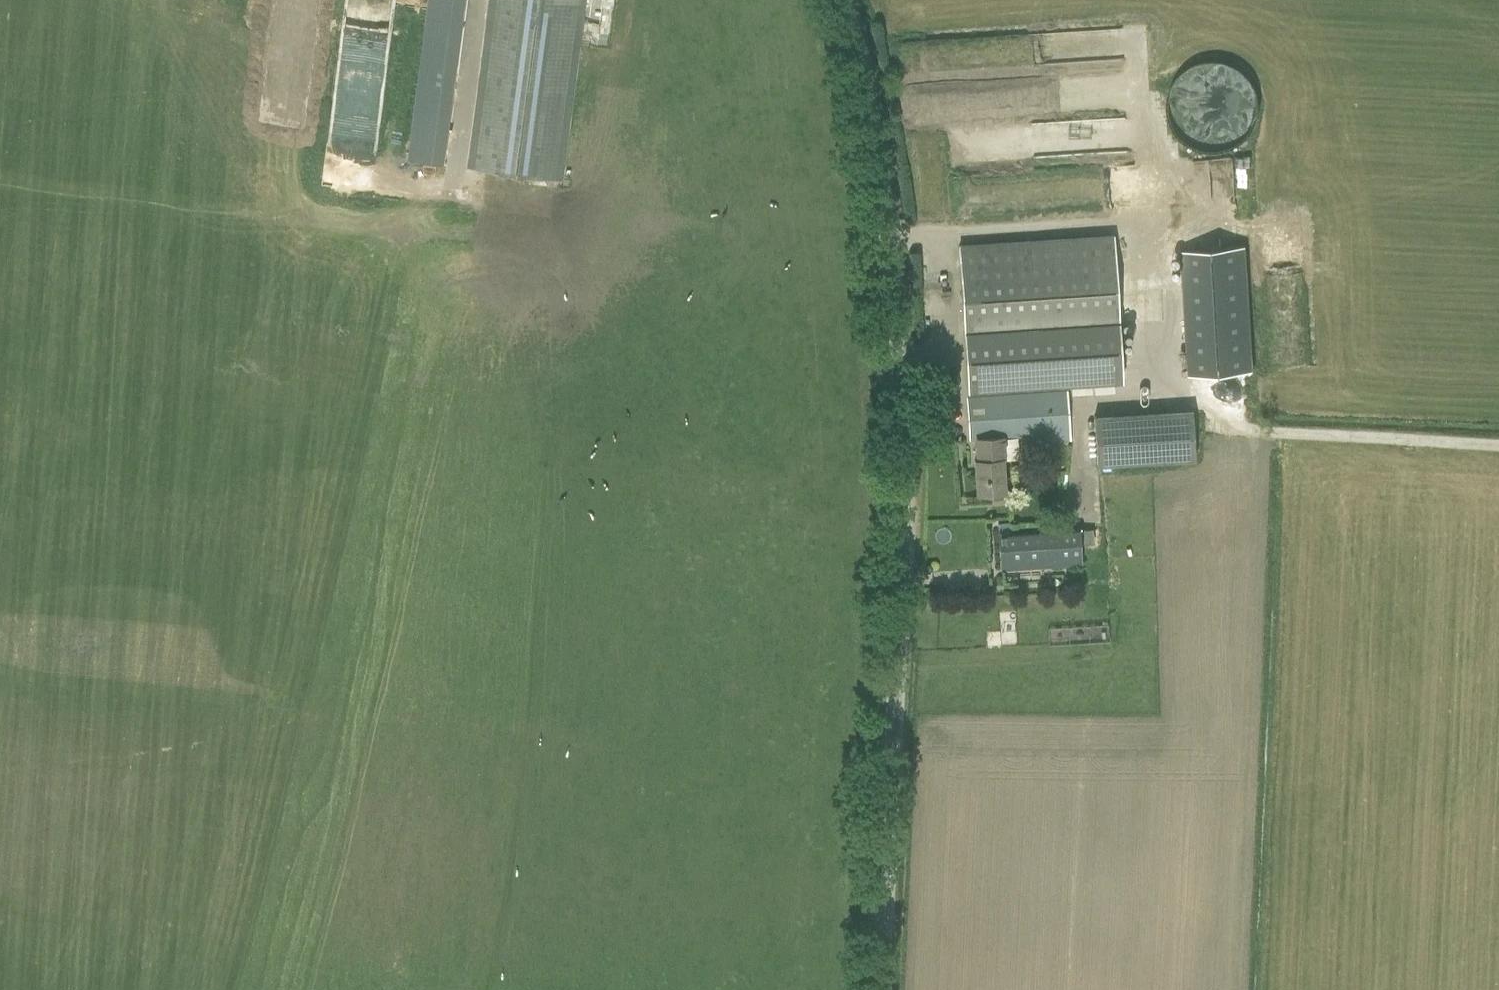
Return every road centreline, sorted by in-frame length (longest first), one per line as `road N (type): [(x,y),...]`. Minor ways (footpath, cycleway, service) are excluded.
road 1 (unclassified): [(878,989),(902,443),(873,149),(841,0)]
road 2 (track): [(1151,390),(1226,391),(1229,424),(1254,431),(1498,446)]

